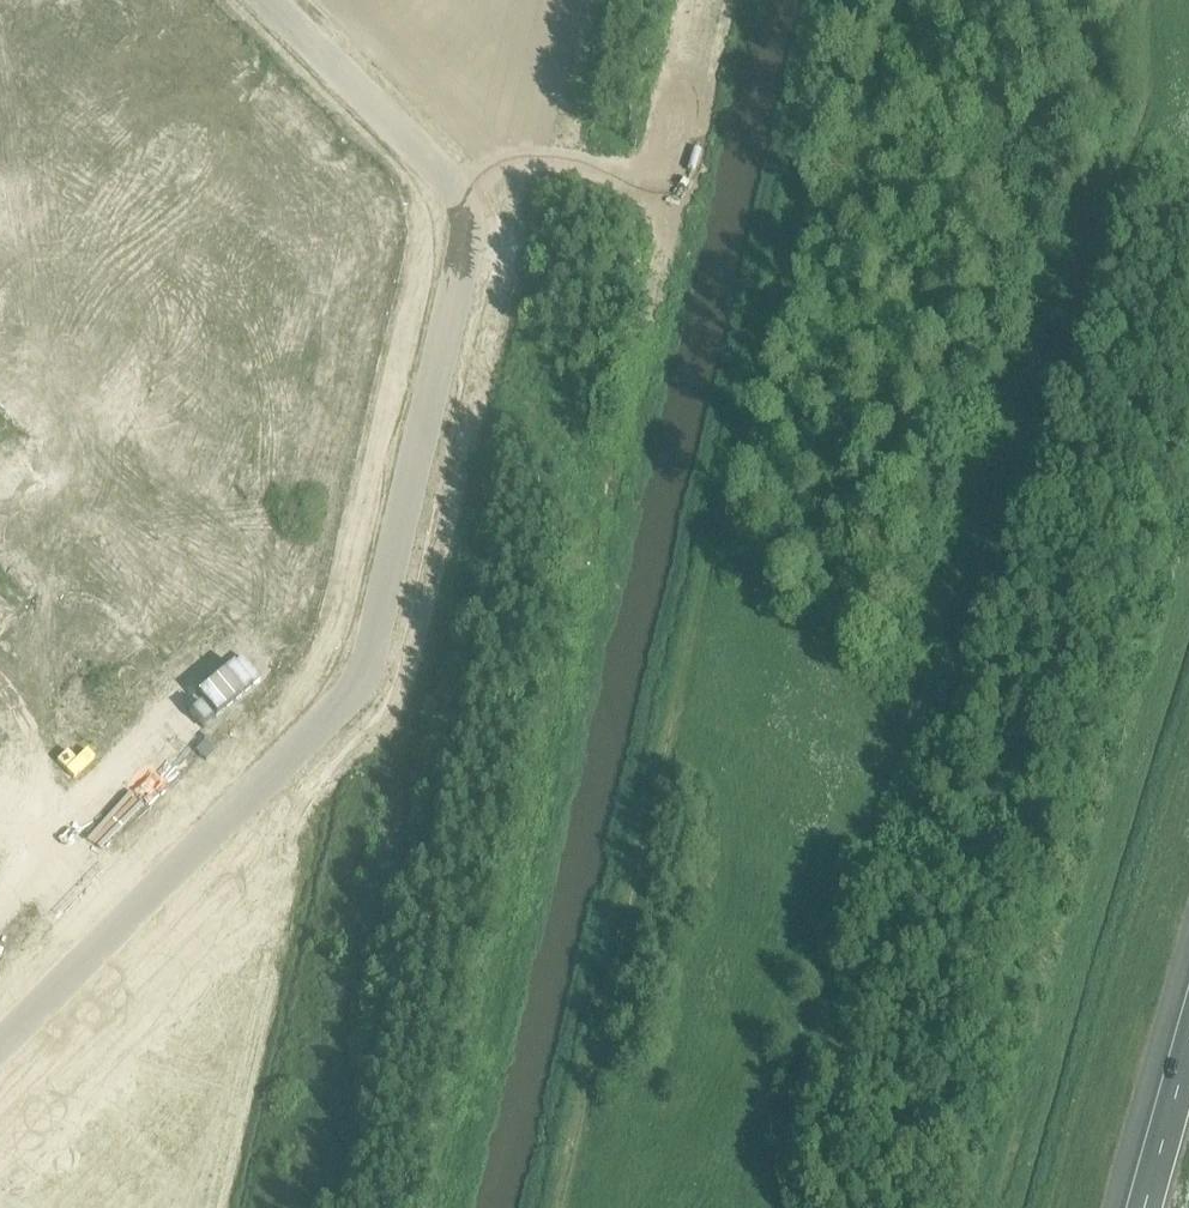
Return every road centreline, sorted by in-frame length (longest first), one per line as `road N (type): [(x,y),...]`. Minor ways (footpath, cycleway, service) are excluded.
road 1 (unclassified): [(0,1046),(352,695),(367,669),(472,225),(454,186),(267,0)]
road 2 (motorway): [(1188,1044),(1143,1207)]

